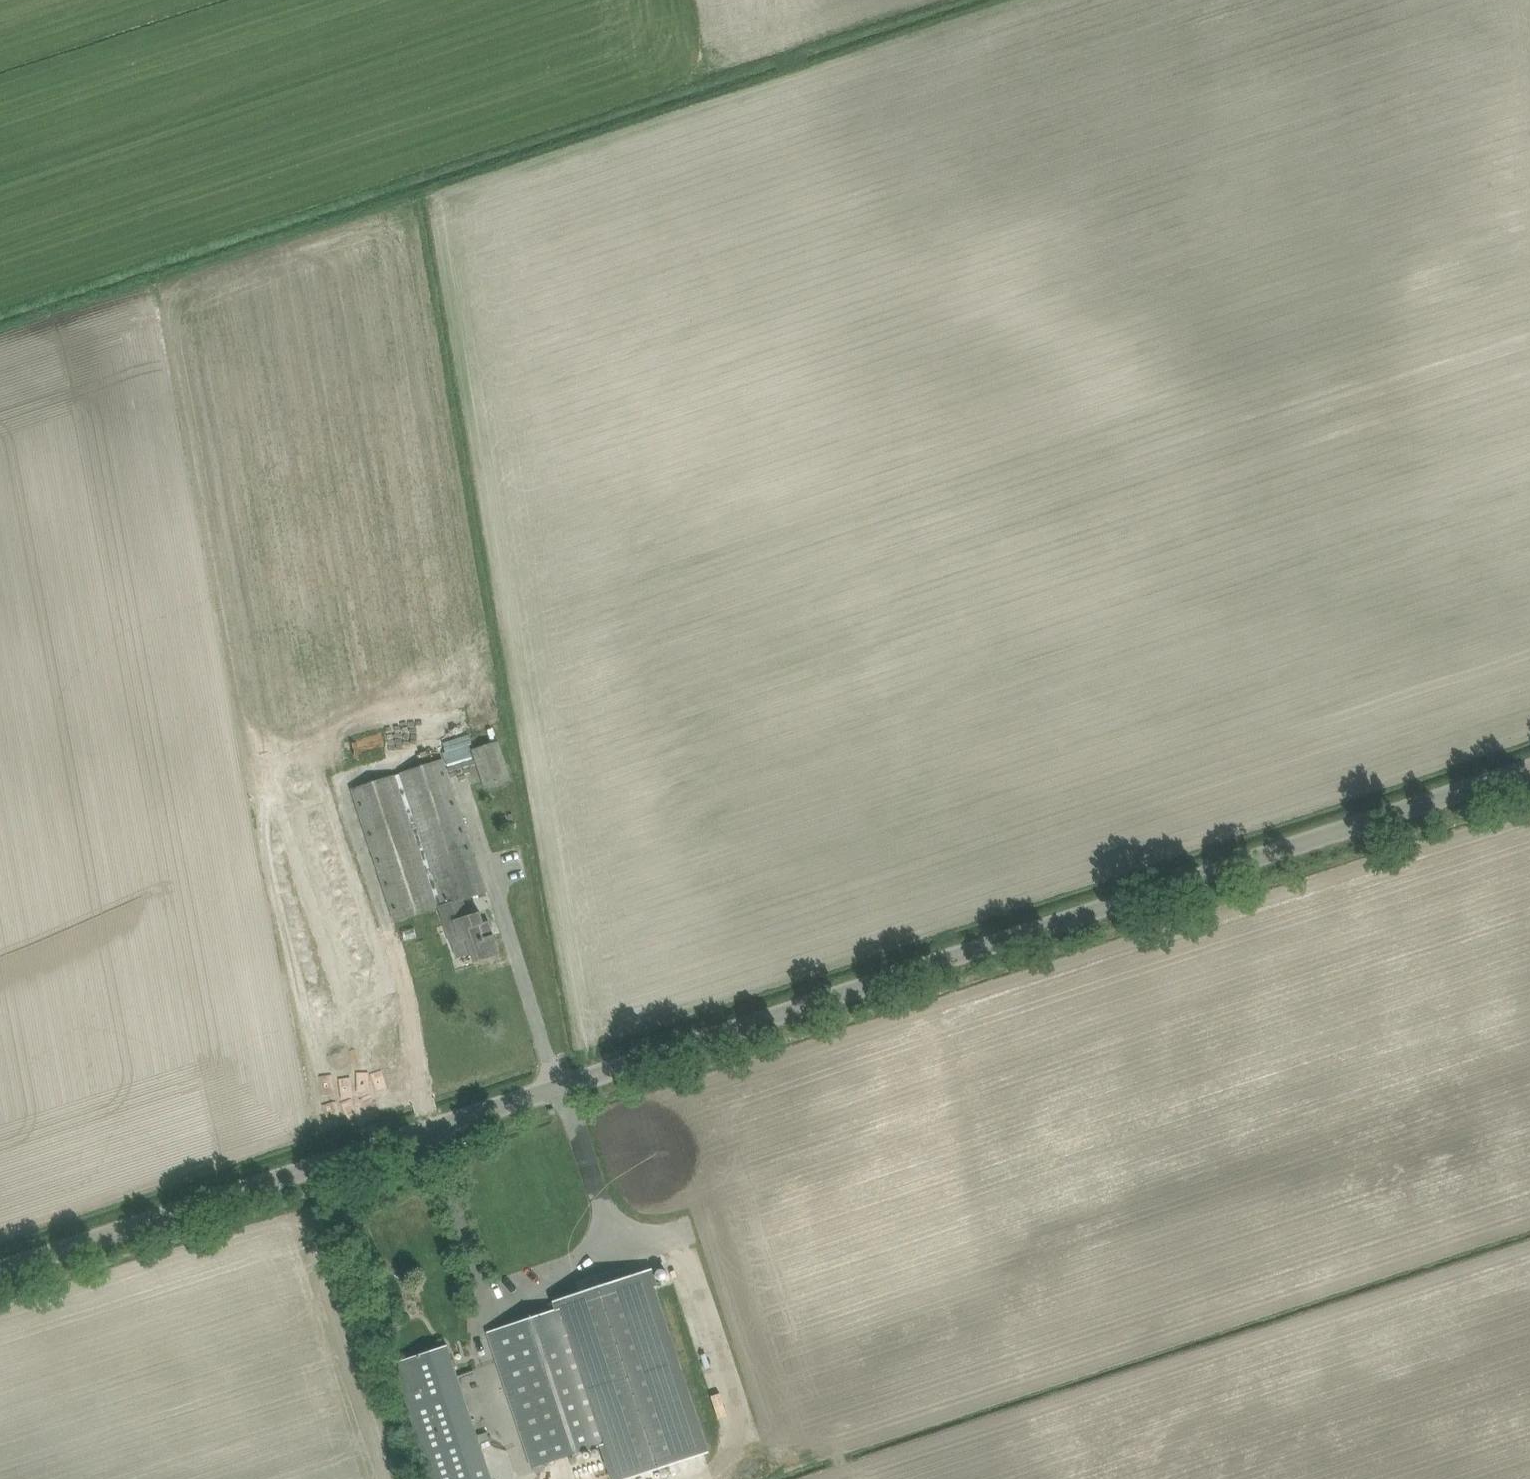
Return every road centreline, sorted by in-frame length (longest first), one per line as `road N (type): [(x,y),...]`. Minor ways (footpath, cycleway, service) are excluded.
road 1 (unclassified): [(0,1283),(1529,789)]

